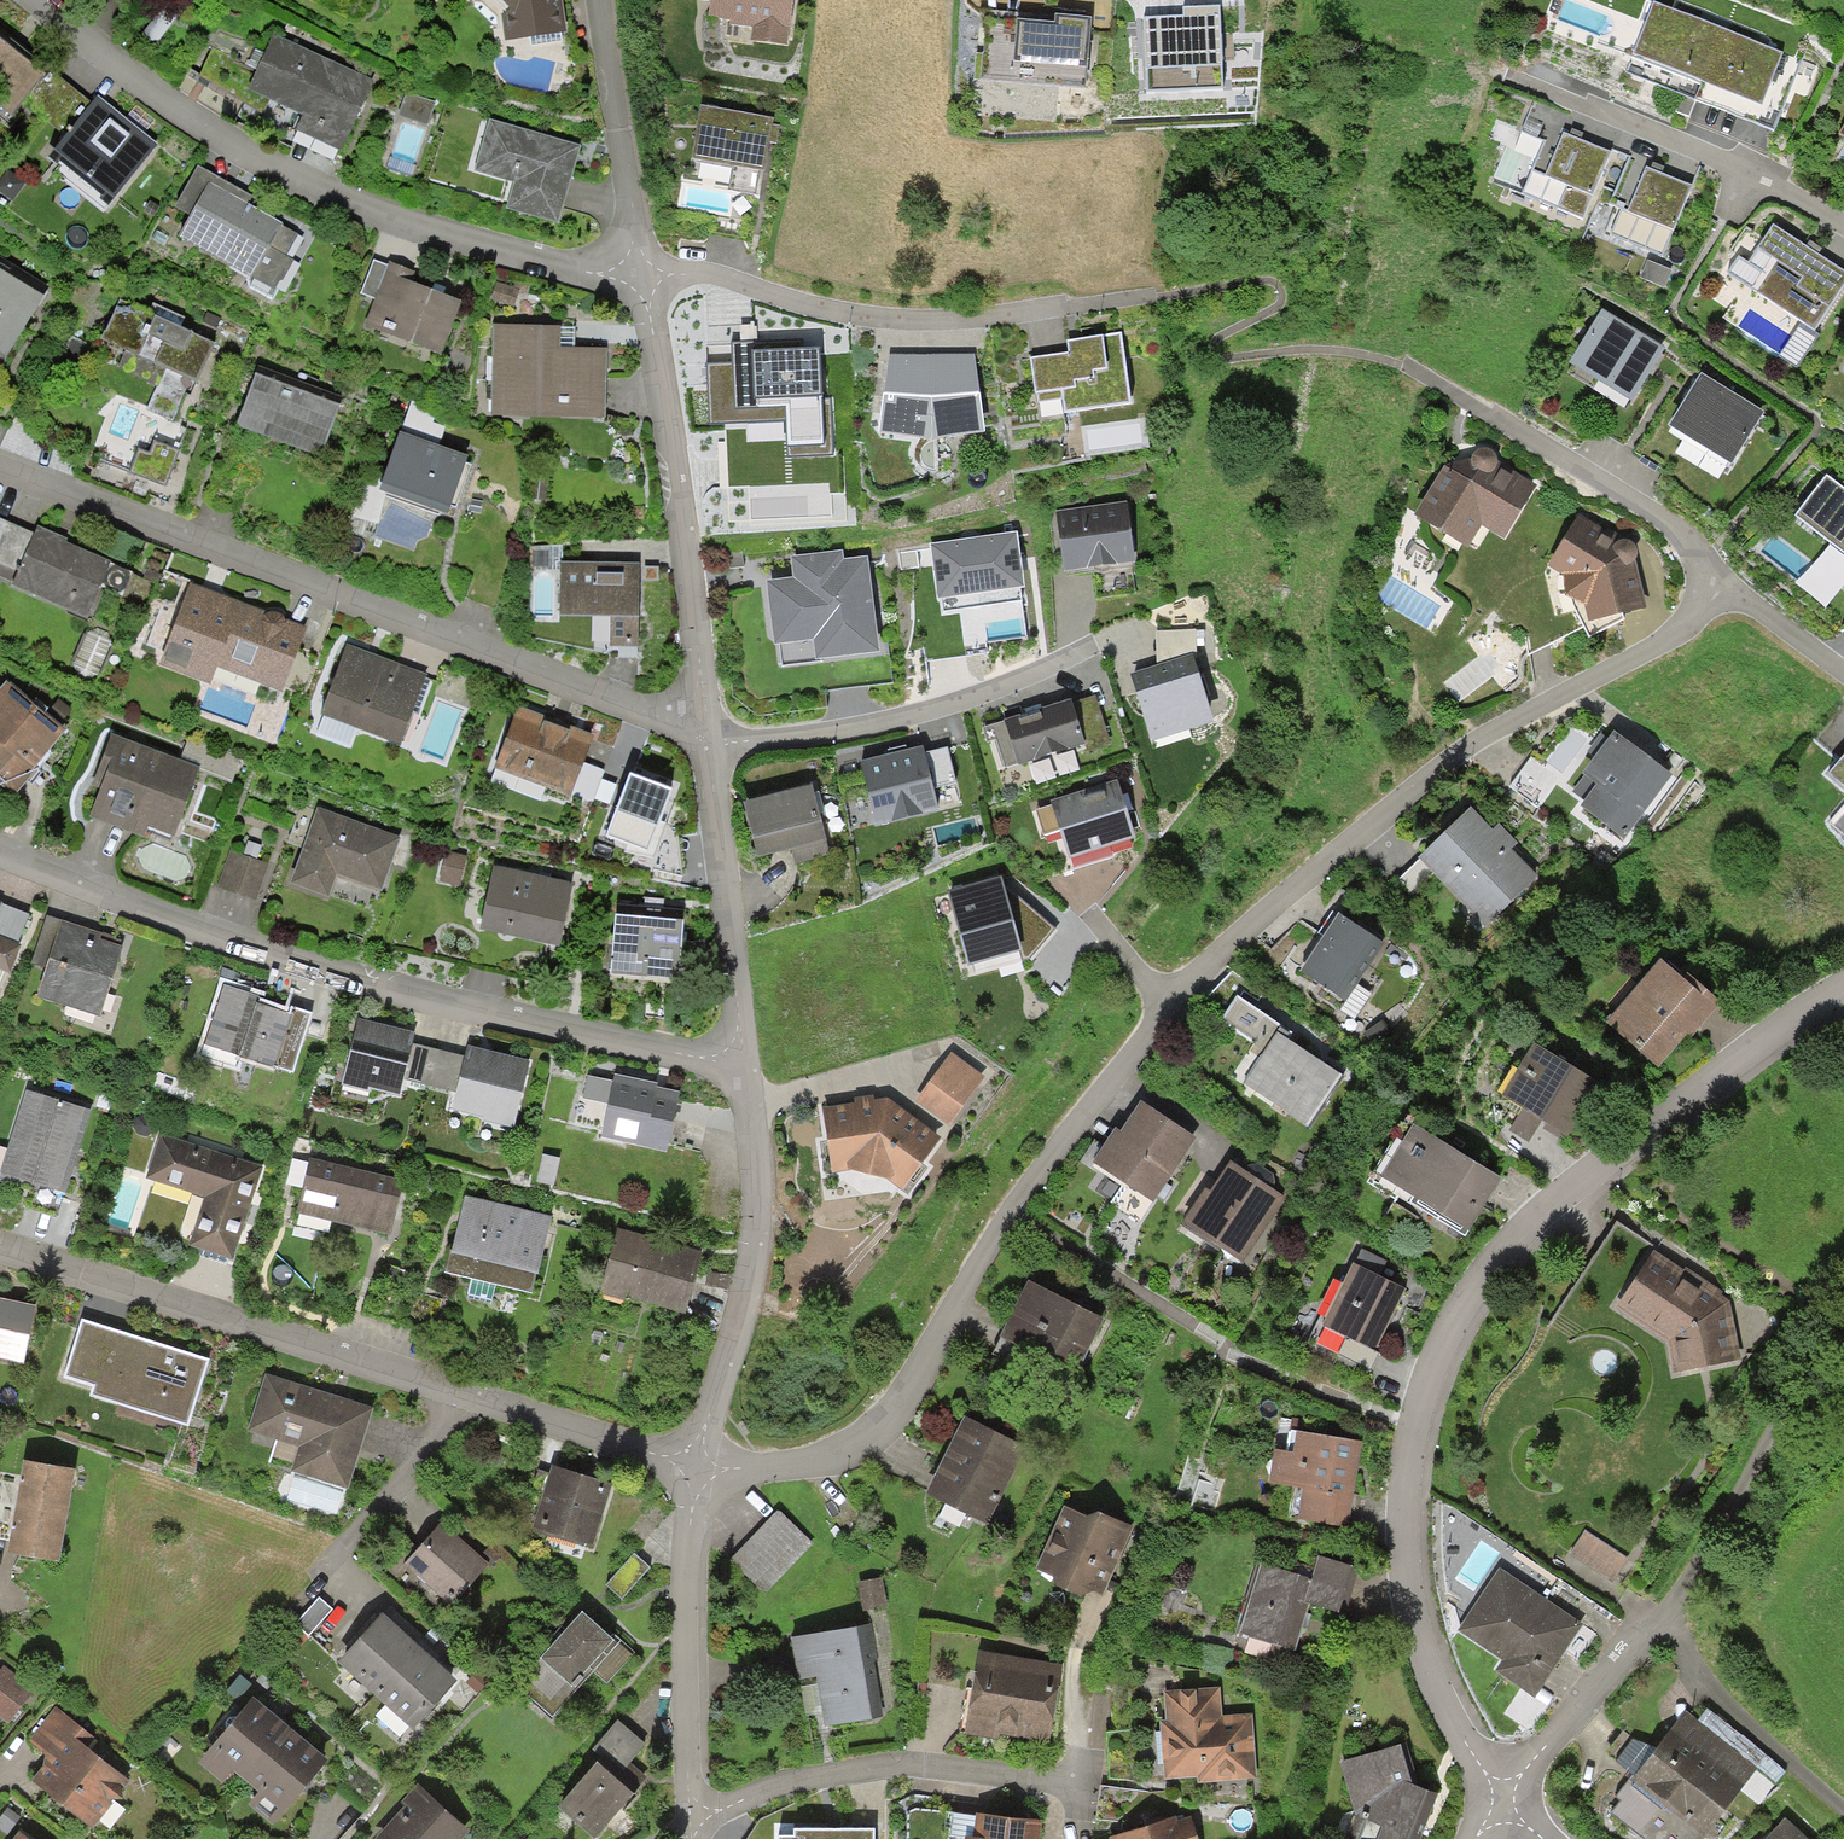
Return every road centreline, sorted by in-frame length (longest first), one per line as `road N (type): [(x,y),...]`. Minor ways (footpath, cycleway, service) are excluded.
road 1 (residential): [(701,1463),(807,1463),(882,1427),(946,1337),(1016,1206),(1171,1004),(1273,905),(1436,769),(1521,711),(1683,627),(1706,590),(1704,561),(1677,525),(1499,414)]
road 2 (residential): [(1513,1803),(1437,1680),(1415,1586),(1414,1421),(1442,1340),(1494,1264),(1548,1204),(1755,1043),(1843,989)]
road 3 (residential): [(0,856),(162,923),(472,1016),(751,1069)]
road 4 (residential): [(0,462),(666,718),(708,716)]
road 5 (residential): [(701,1463),(0,1245)]
road 6 (residential): [(43,0),(185,119),(381,210),(585,275),(637,273)]
road 7 (residential): [(1843,1324),(1711,1529),(1665,1615),(1625,1648),(1513,1803)]
road 8 (residential): [(637,273),(704,274),(866,316),(1003,315),(1141,298)]
road 9 (residential): [(708,716),(637,273)]
road 10 (residential): [(709,742),(860,726),(965,697),(1097,642)]
road 11 (residential): [(701,1463),(759,1260),(764,1149),(751,1069)]
road 12 (residential): [(694,1811),(858,1757),(979,1760),(1075,1781)]
road 13 (residential): [(1843,221),(1752,173),(1509,80)]
road 14 (residential): [(694,1811),(687,1617),(701,1463)]
road 15 (residential): [(751,1069),(709,742)]
road 16 (residential): [(637,273),(599,0)]
road 17 (track): [(1665,1615),(1732,1710),(1843,1811)]

